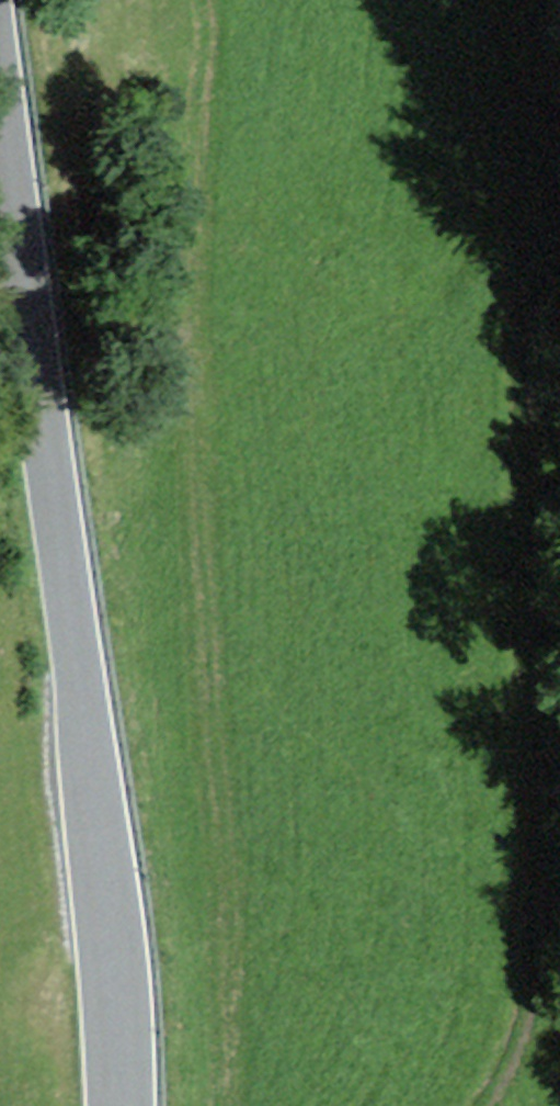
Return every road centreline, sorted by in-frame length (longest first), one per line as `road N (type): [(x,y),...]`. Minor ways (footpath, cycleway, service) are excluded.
road 1 (track): [(543,0),(517,257),(523,1011),(513,1050),(482,1105)]
road 2 (secondary): [(124,1105),(93,757),(0,71)]

